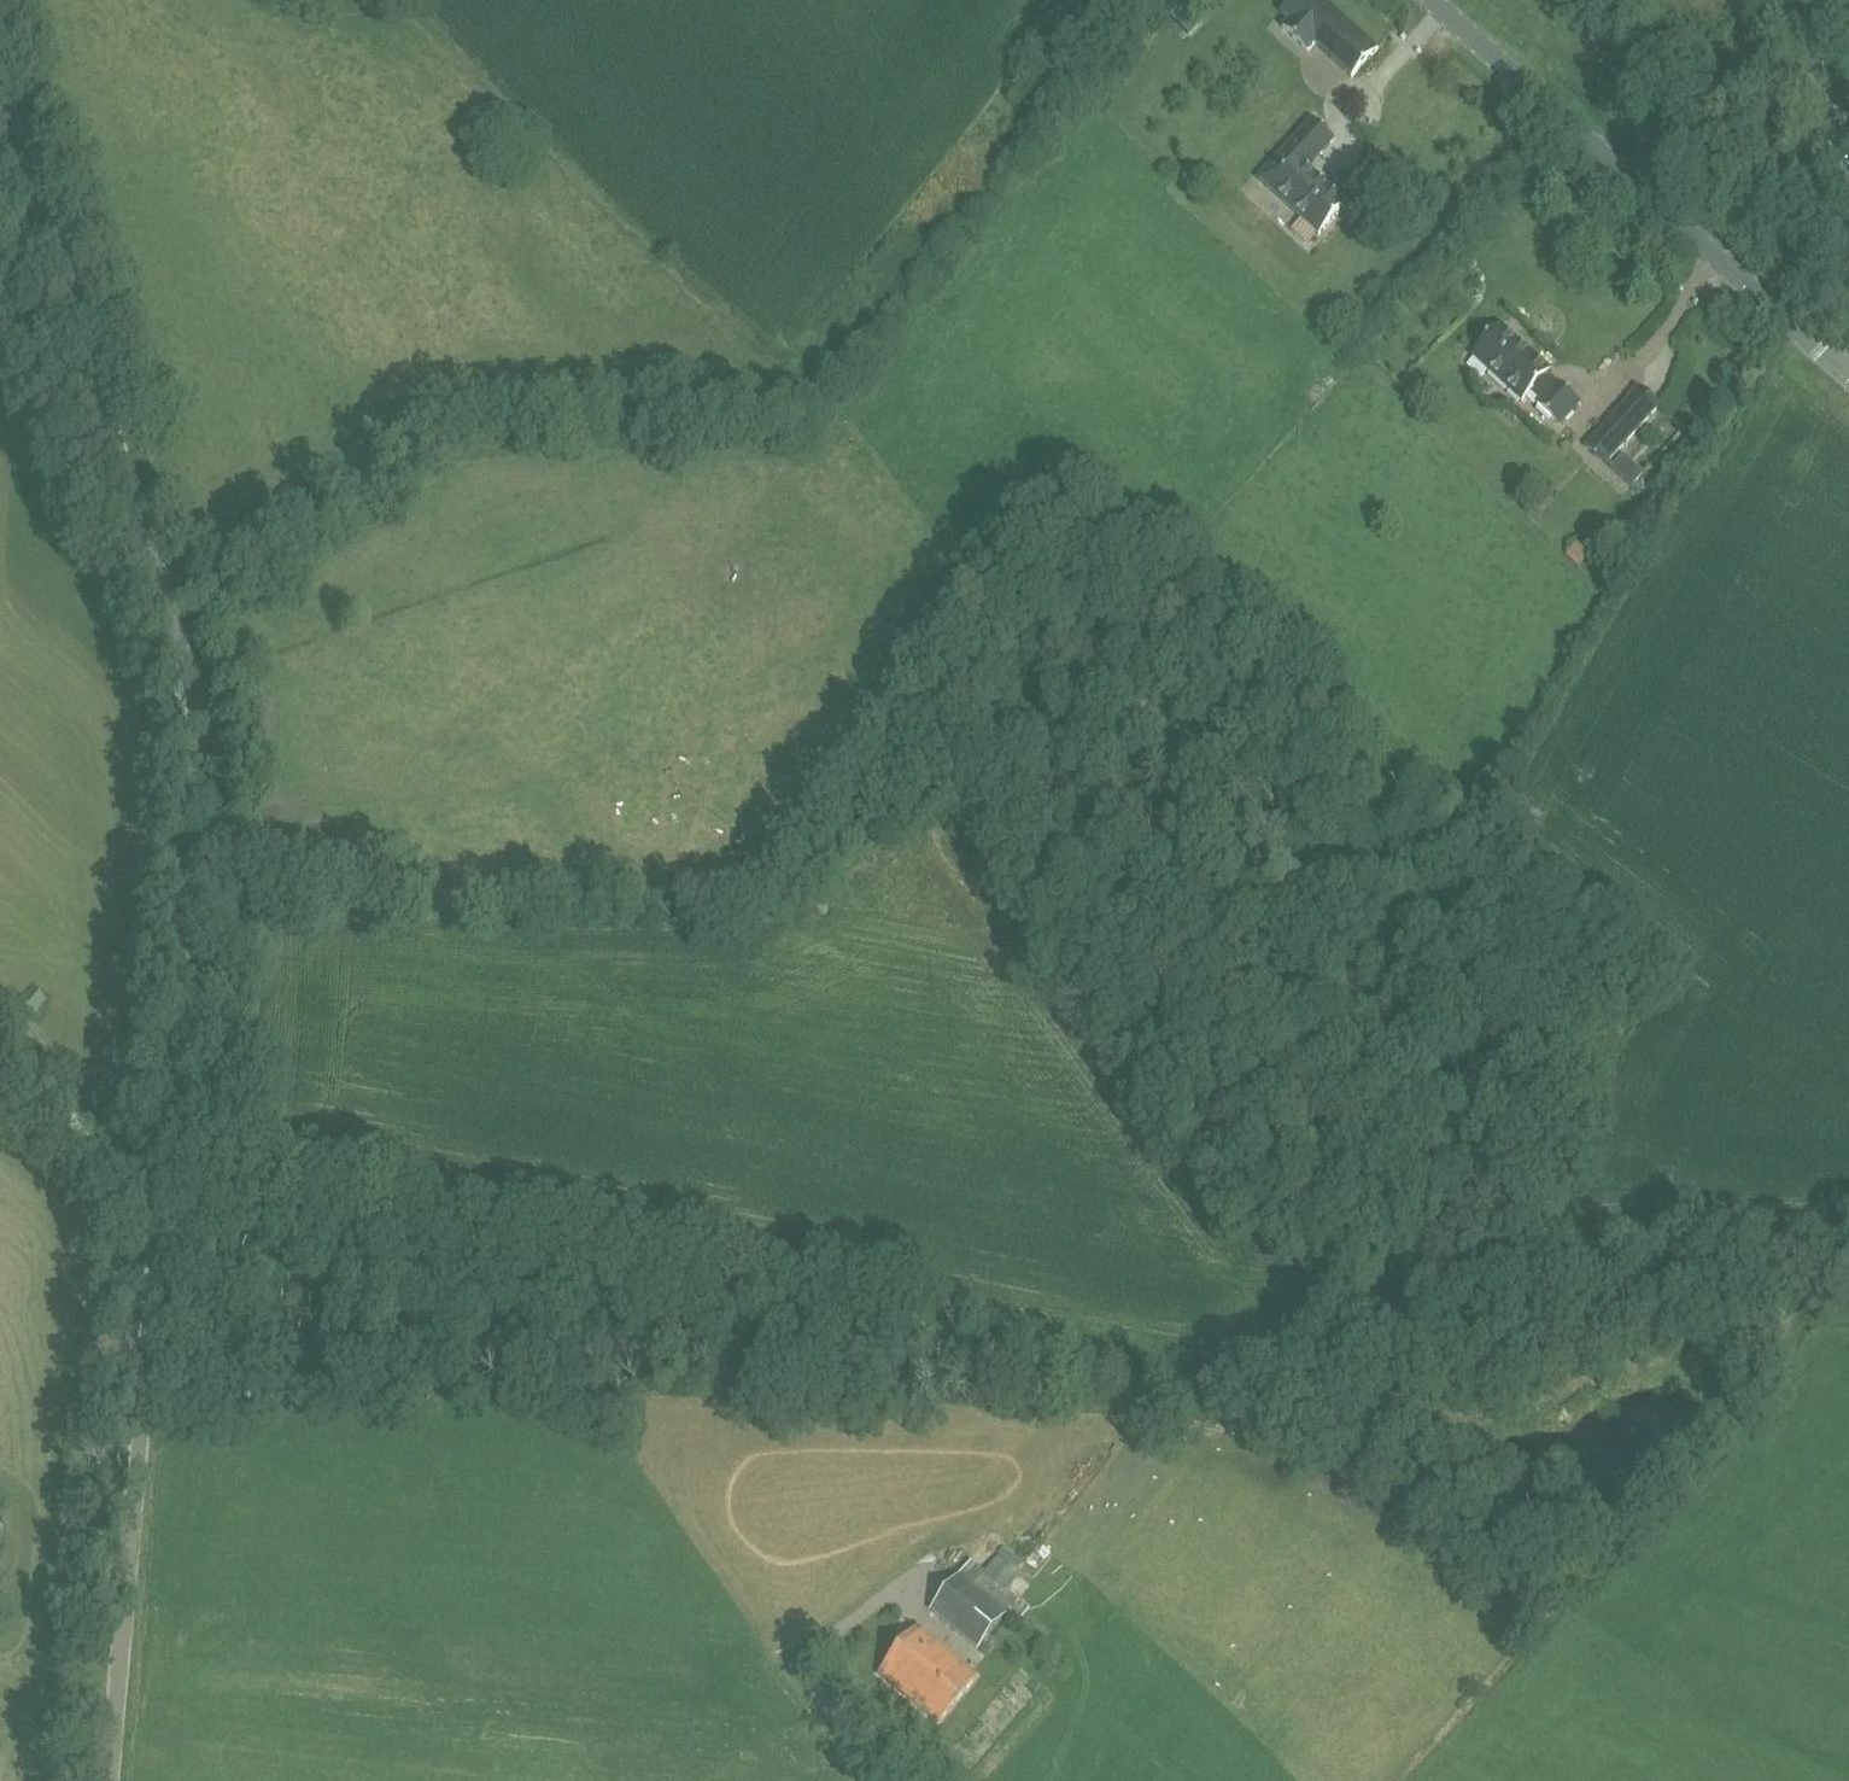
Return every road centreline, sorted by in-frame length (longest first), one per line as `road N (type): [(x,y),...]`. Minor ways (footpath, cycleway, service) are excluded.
road 1 (tertiary): [(108,1780),(155,1179),(202,730),(171,592),(0,80)]
road 2 (tertiary): [(1848,377),(1422,0)]
road 3 (track): [(155,1179),(0,1059)]
road 4 (unclassified): [(1848,137),(1809,32),(1806,0)]

